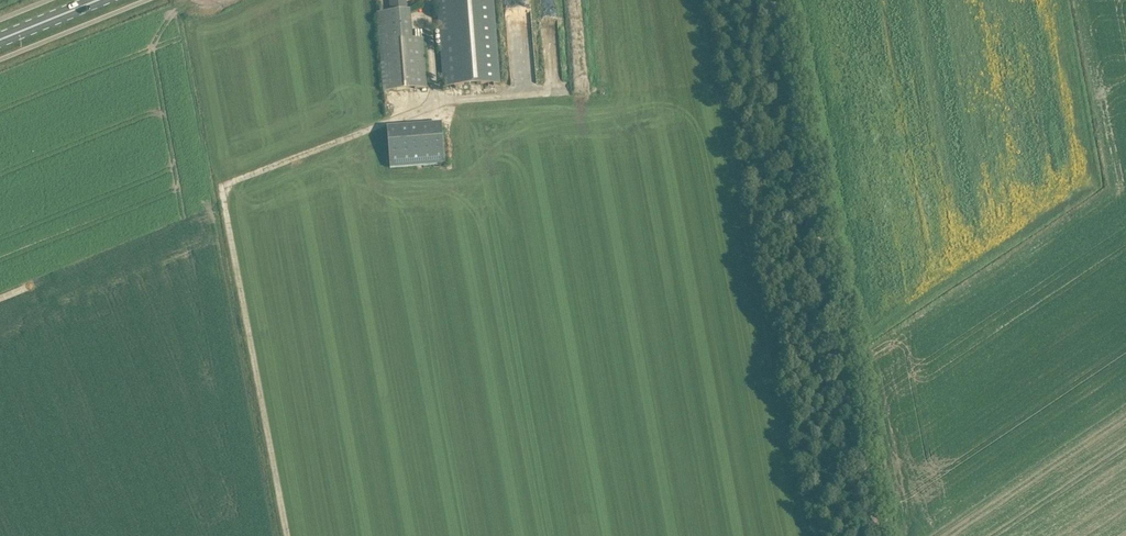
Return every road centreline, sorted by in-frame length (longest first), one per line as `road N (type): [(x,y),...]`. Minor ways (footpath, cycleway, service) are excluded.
road 1 (track): [(431,101),(223,188),(287,535)]
road 2 (track): [(877,535),(773,0)]

